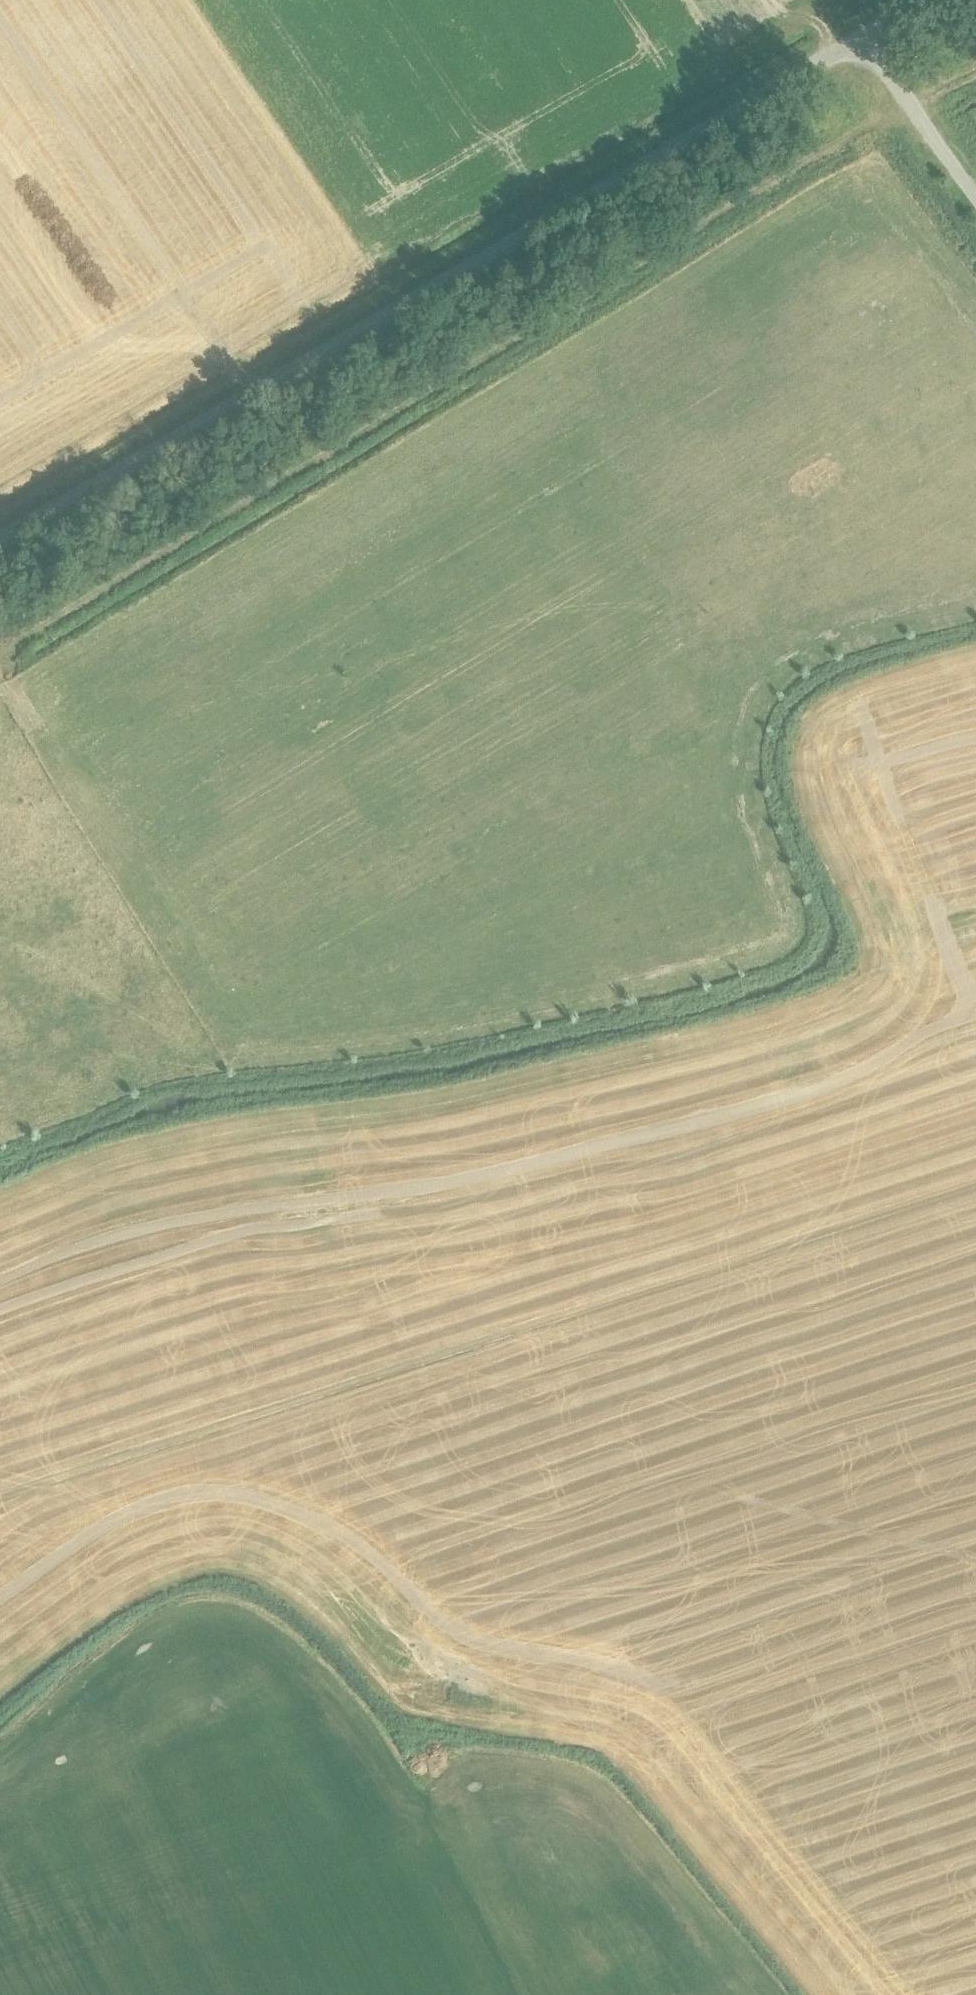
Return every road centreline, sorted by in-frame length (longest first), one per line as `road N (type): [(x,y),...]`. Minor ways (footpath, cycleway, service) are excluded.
road 1 (track): [(0,647),(900,102)]
road 2 (unclassified): [(0,529),(852,36)]
road 3 (unclassified): [(975,206),(852,36)]

